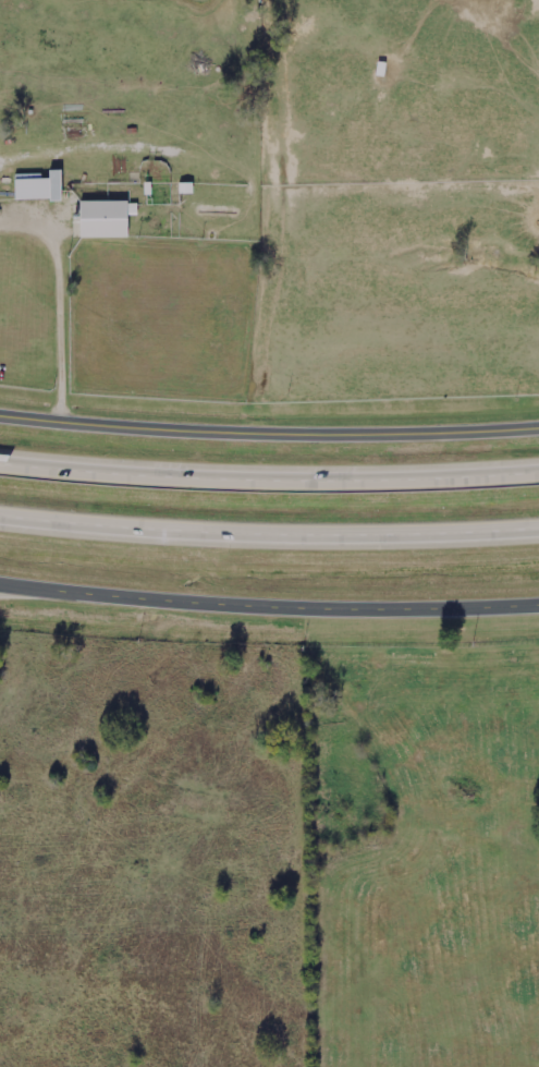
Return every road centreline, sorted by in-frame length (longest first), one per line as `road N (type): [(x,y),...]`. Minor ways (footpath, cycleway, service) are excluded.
road 1 (tertiary): [(538,605),(294,608),(0,578)]
road 2 (tertiary): [(538,423),(272,434),(0,414)]
road 3 (motorway): [(0,509),(246,529),(538,523)]
road 4 (motorway): [(538,464),(311,474),(0,454)]

